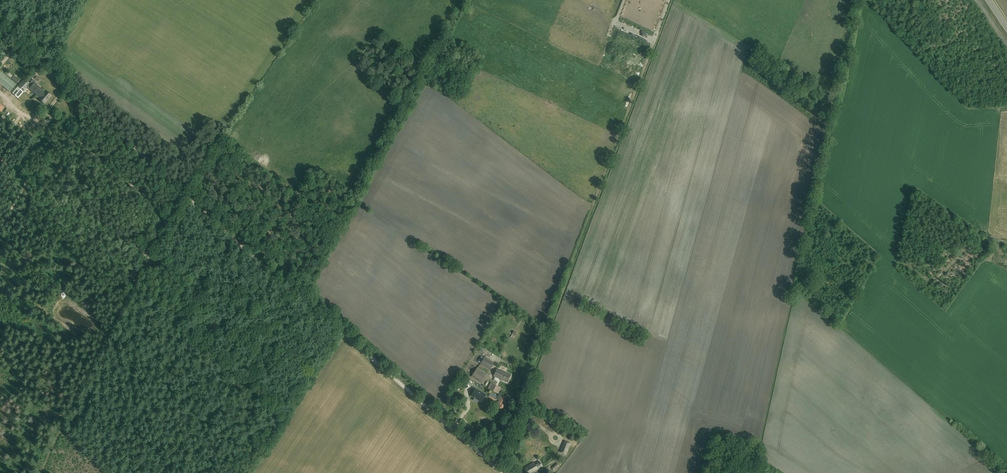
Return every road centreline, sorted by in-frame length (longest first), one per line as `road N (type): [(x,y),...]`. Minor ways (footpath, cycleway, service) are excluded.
road 1 (track): [(0,26),(503,472)]

